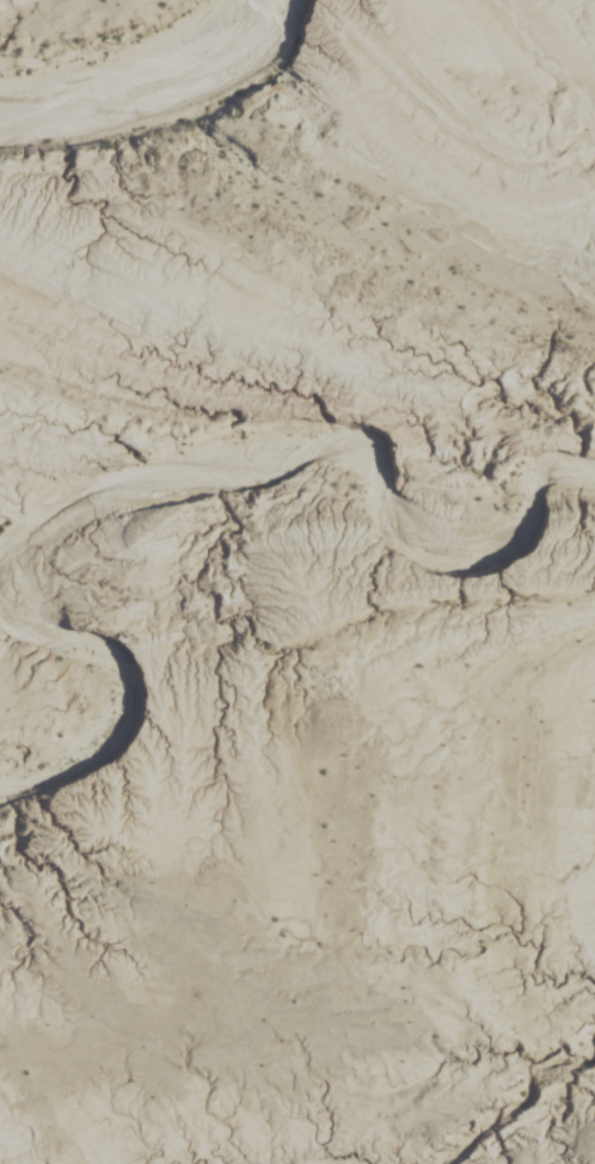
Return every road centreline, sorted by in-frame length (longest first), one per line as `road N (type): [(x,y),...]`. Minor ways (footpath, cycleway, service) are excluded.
road 1 (track): [(0,132),(111,93),(246,0)]

